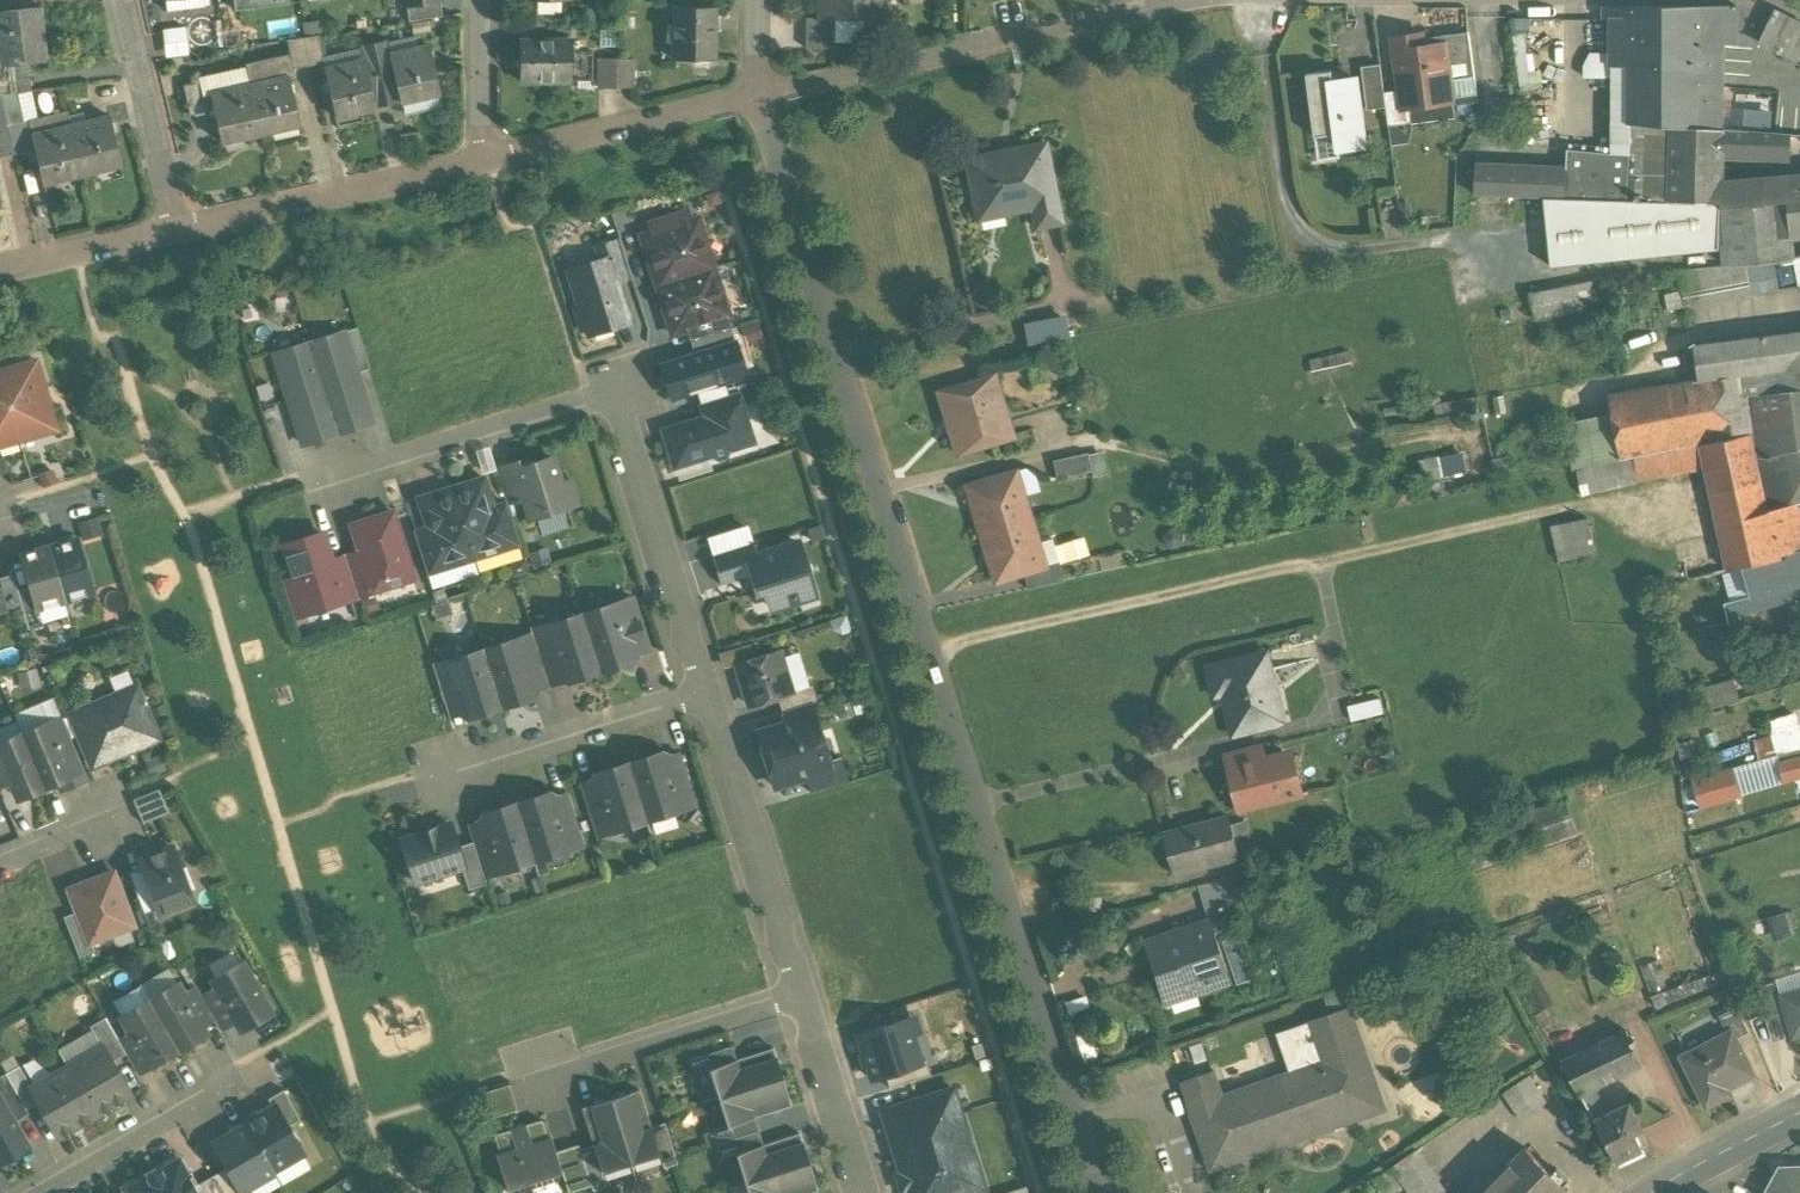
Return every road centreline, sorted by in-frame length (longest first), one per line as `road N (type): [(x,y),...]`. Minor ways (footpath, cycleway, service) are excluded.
road 1 (residential): [(756,94),(954,696),(1097,1192)]
road 2 (residential): [(864,1192),(616,393)]
road 3 (track): [(938,647),(1657,491)]
road 4 (residential): [(756,94),(1199,0)]
road 5 (residential): [(178,232),(487,160)]
road 6 (residential): [(487,160),(756,94)]
road 7 (residential): [(178,232),(123,0)]
road 8 (residential): [(34,1192),(214,1088)]
road 9 (residential): [(0,272),(178,232)]
road 10 (tertiary): [(1650,1192),(1799,1112)]
road 11 (residential): [(481,0),(487,160)]

